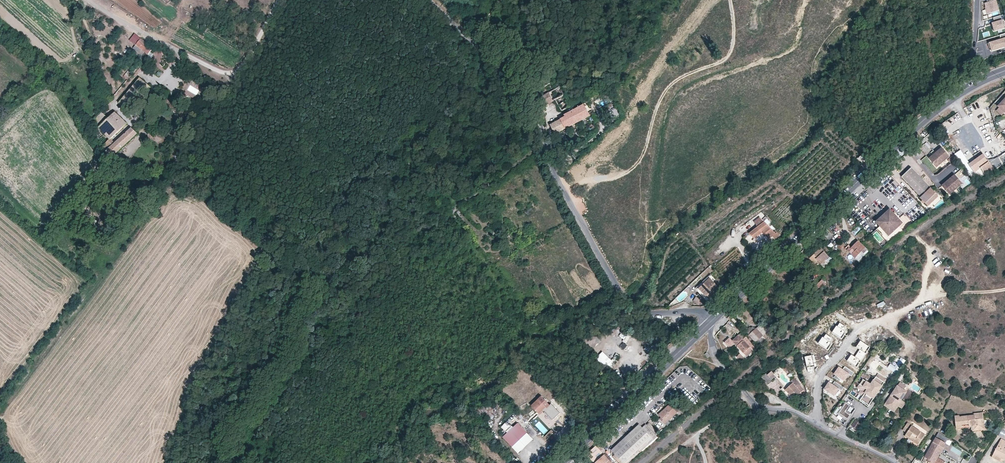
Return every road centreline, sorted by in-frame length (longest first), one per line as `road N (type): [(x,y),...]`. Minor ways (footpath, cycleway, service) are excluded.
road 1 (unclassified): [(432,0),(533,107),(549,160),(623,298),(648,315),(694,312),(711,321)]
road 2 (primary): [(969,86),(911,131),(717,316)]
road 3 (unclassified): [(280,0),(234,77),(86,0)]
road 4 (track): [(234,77),(176,163),(298,254)]
road 5 (primary): [(711,321),(561,462)]
road 6 (residential): [(919,302),(853,336),(819,380),(814,422)]
road 7 (residential): [(814,422),(750,399),(714,350),(717,316)]
road 8 (track): [(1004,289),(919,302),(929,253),(915,233)]

